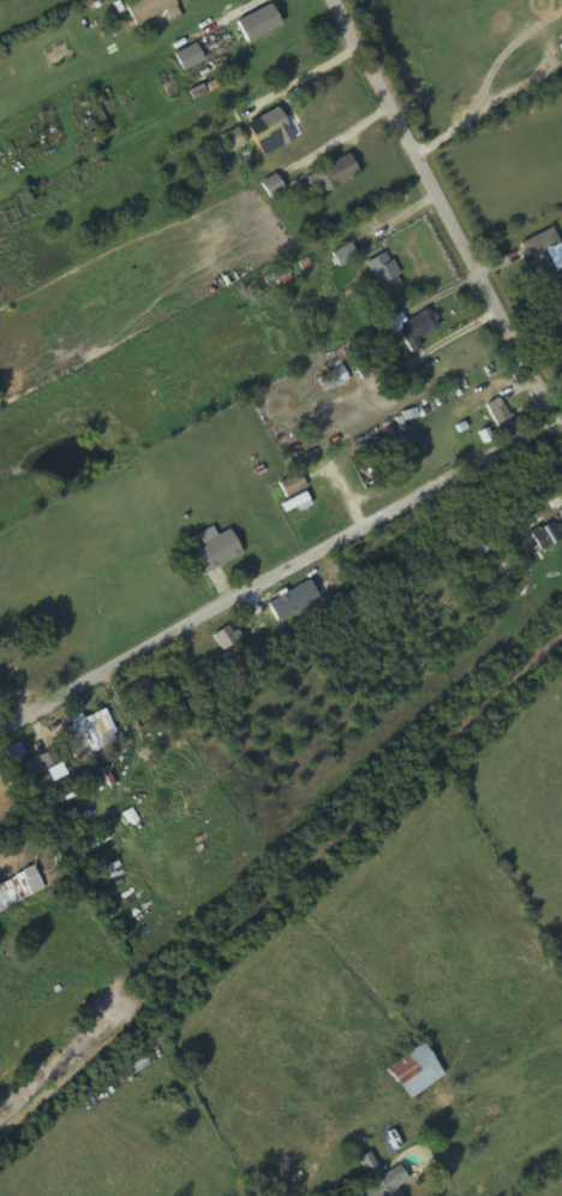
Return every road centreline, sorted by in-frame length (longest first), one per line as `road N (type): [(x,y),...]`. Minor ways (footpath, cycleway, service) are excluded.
road 1 (residential): [(0,732),(557,421)]
road 2 (residential): [(561,425),(334,0)]

